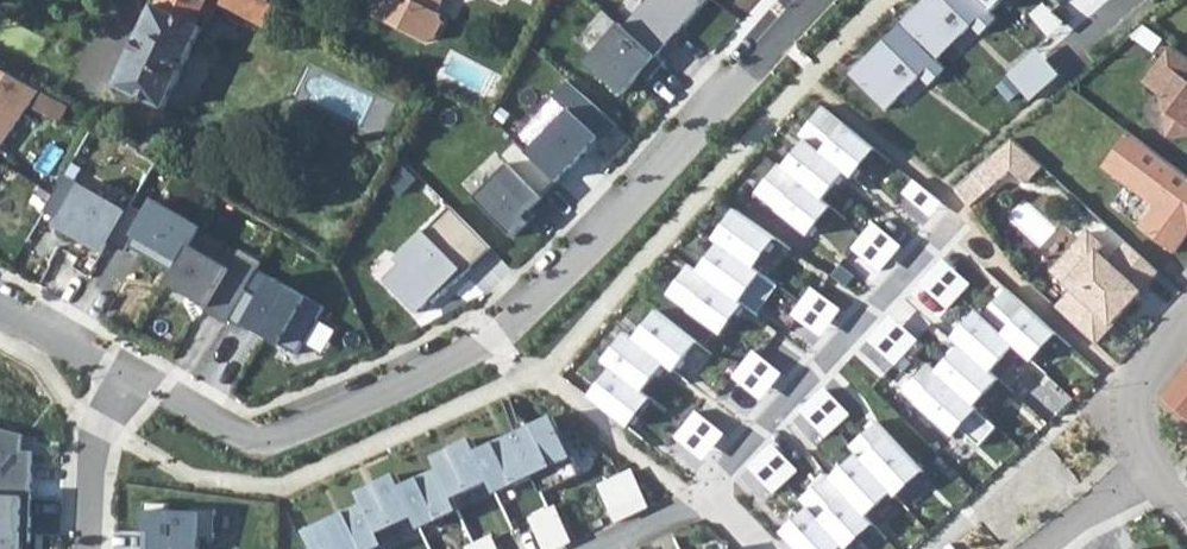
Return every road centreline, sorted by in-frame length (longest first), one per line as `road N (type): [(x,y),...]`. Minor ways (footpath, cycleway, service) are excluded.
road 1 (residential): [(130,375),(224,423),(263,431),(483,338),(542,292),(812,0)]
road 2 (residential): [(89,548),(93,432),(130,375)]
road 3 (residential): [(1153,463),(1145,389),(1150,369),(1186,324)]
road 4 (residential): [(0,304),(130,375)]
road 5 (residential): [(1153,463),(1042,548)]

